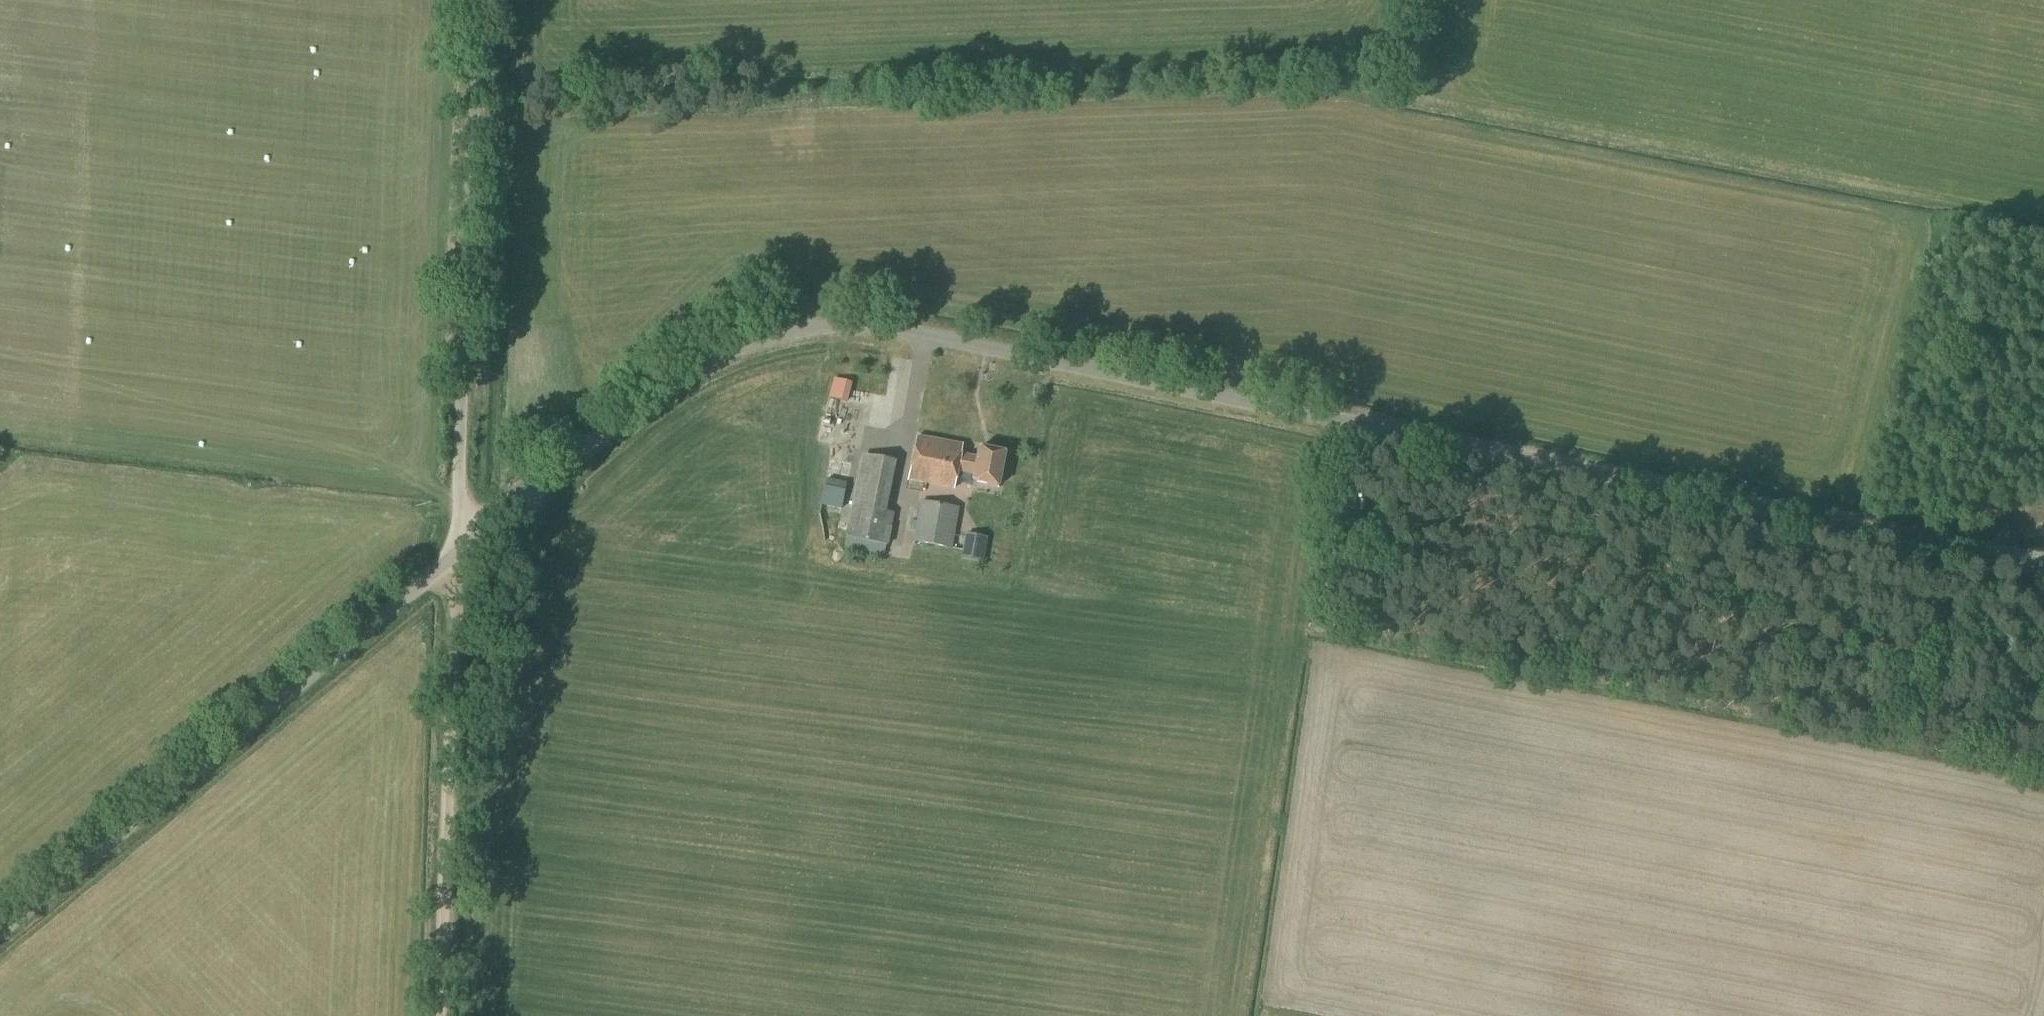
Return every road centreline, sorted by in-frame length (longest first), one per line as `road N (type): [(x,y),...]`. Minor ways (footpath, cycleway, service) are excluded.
road 1 (unclassified): [(459,560),(669,382),(715,355),(839,327),(1494,451),(2043,568)]
road 2 (unclassified): [(0,938),(459,560)]
road 3 (unclassified): [(459,560),(485,0)]
road 4 (track): [(438,1015),(459,560)]

